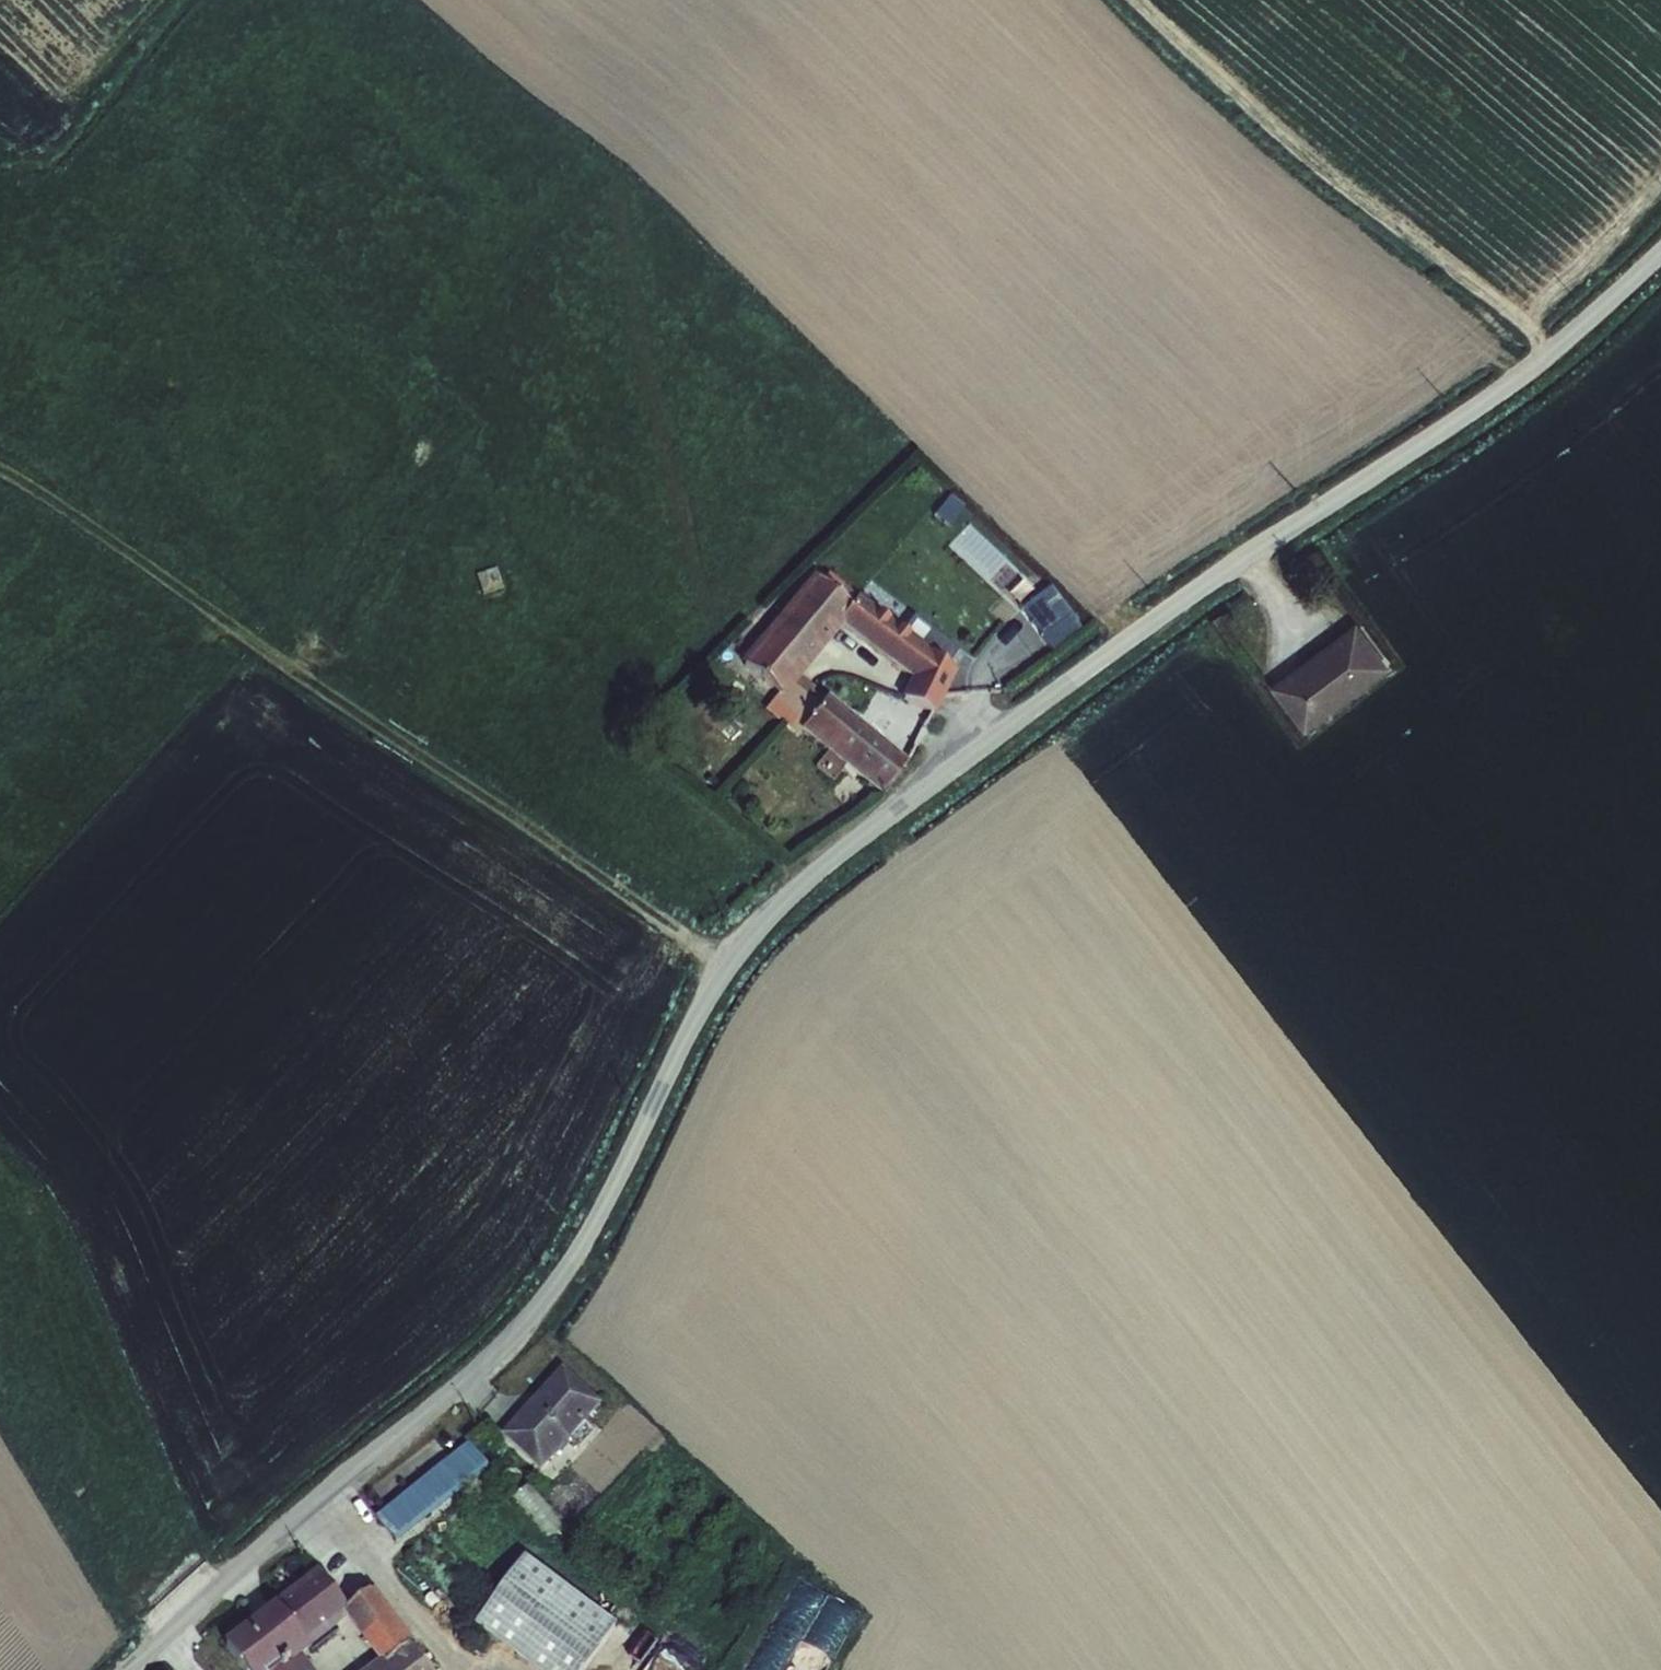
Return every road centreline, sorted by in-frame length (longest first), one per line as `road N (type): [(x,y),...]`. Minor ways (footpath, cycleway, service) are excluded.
road 1 (unclassified): [(1660,255),(1529,370),(1209,582),(818,870),(723,972),(617,1184),(543,1302),(501,1349),(129,1669)]

